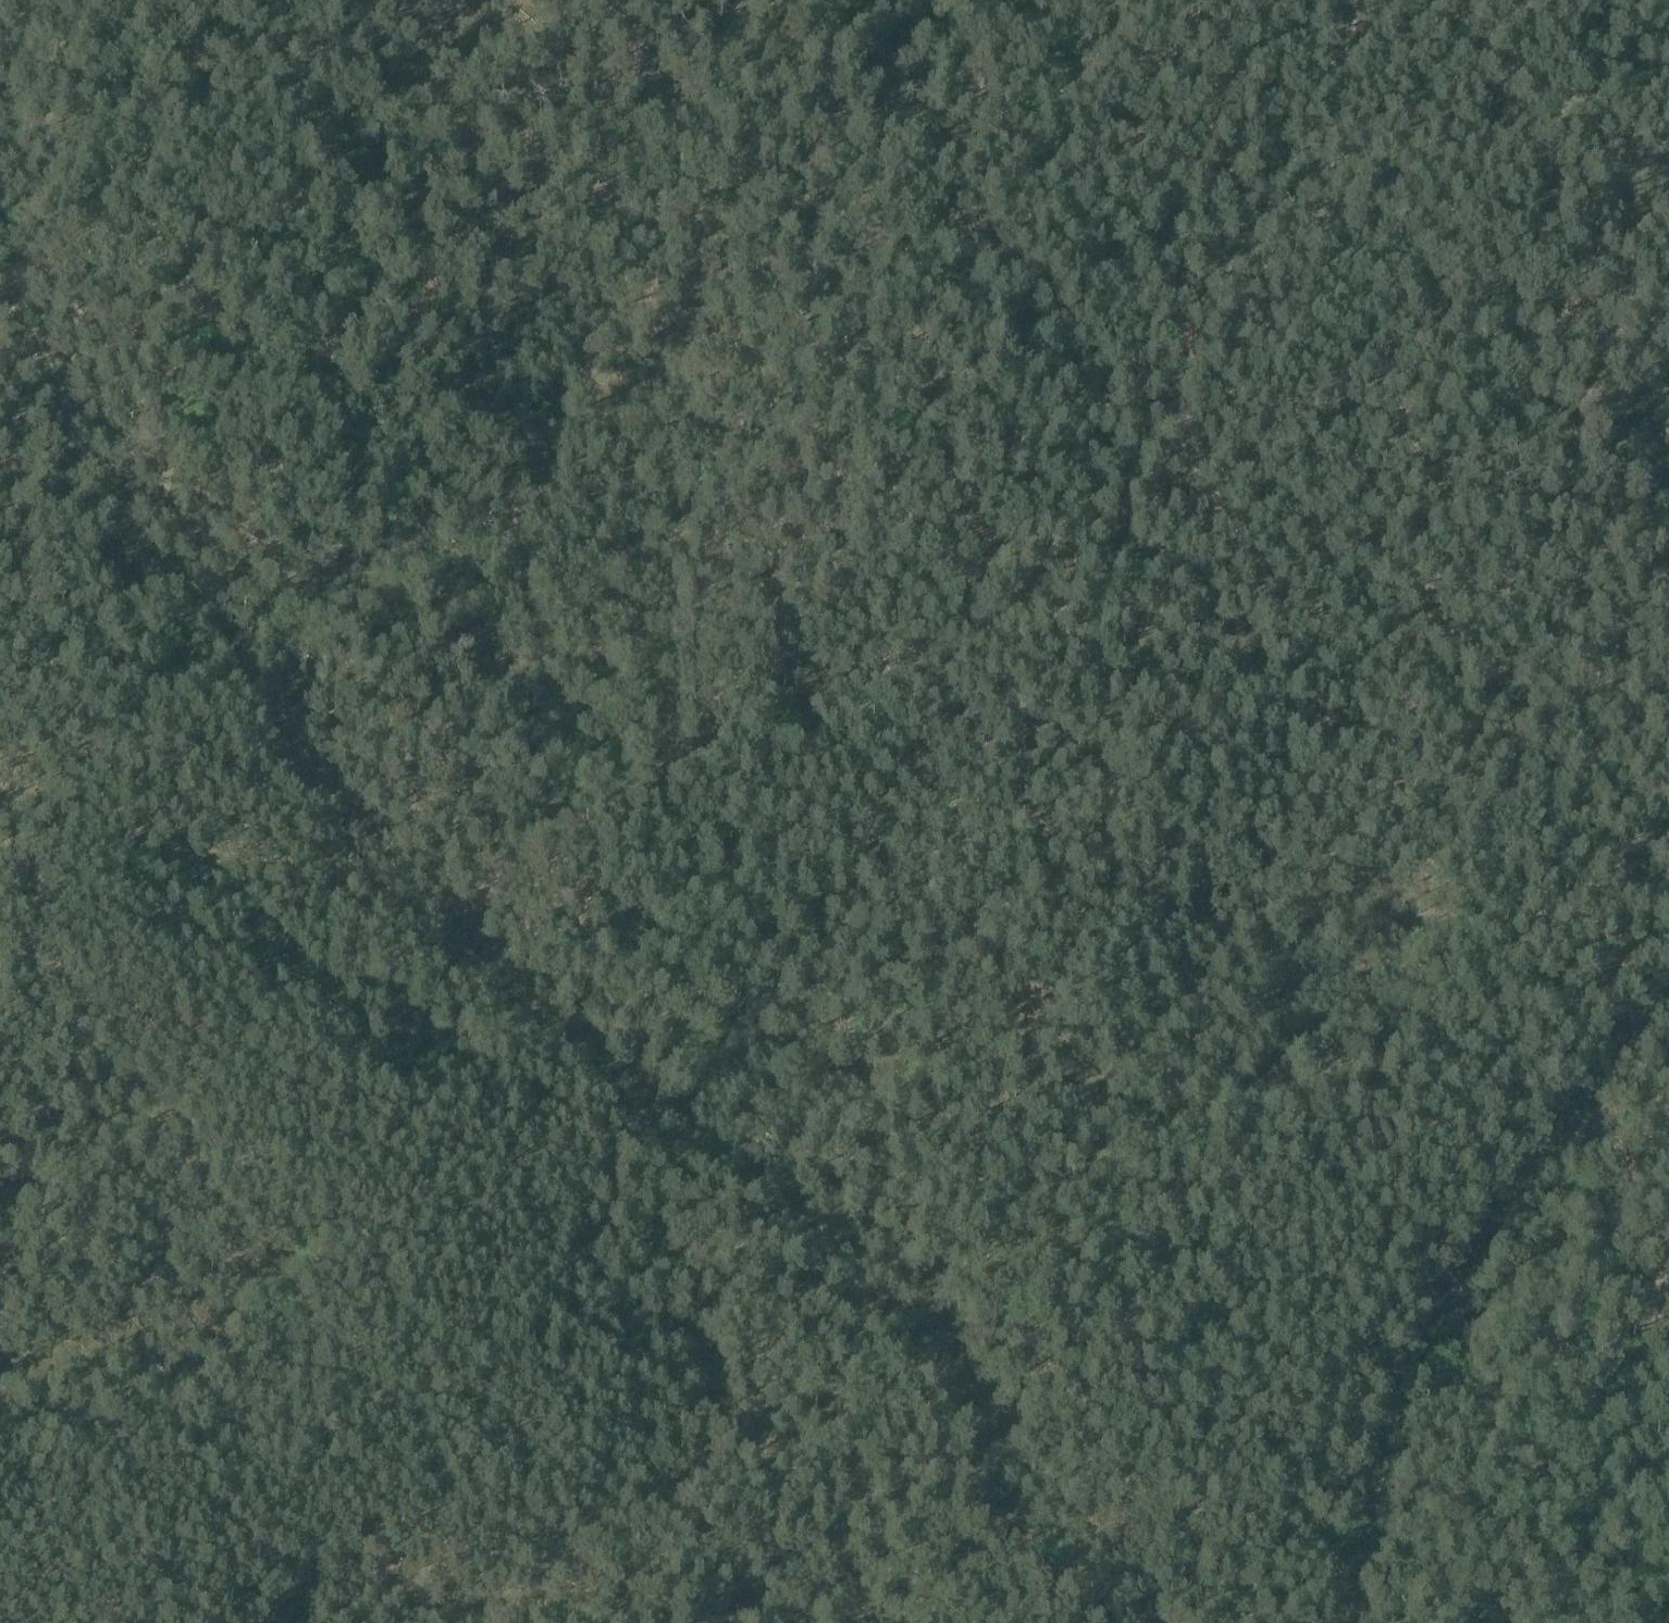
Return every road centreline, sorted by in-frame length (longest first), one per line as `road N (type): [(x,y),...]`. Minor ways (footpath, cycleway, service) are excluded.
road 1 (track): [(1144,1622),(947,1330),(745,1162),(410,910),(26,319),(0,179)]
road 2 (track): [(1668,1003),(1409,1406),(1344,1622)]

